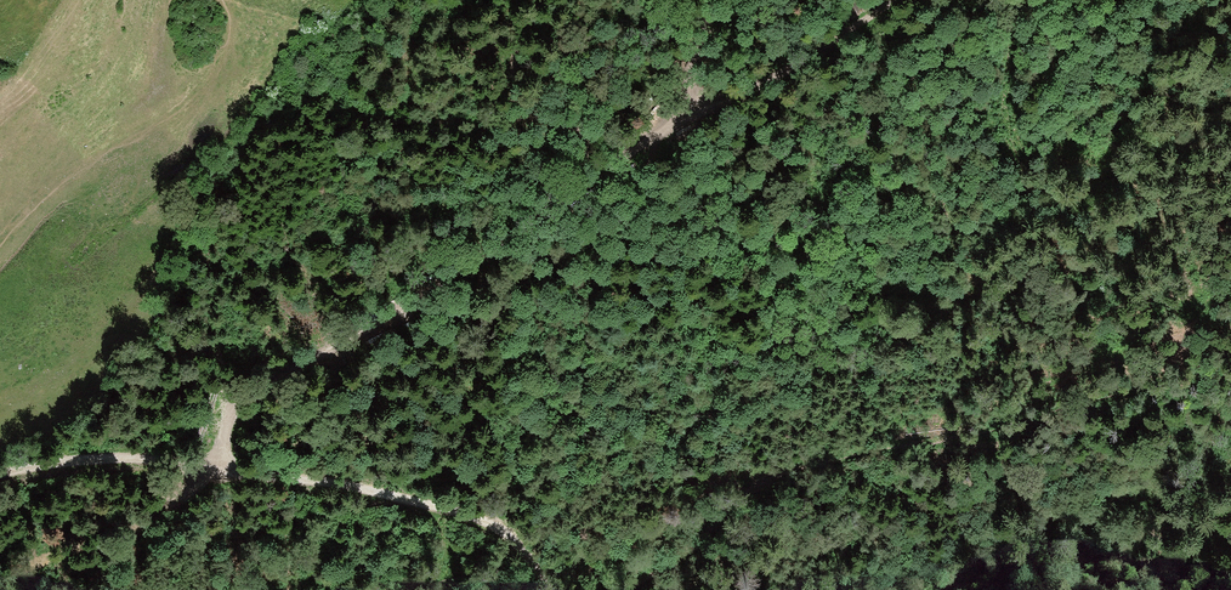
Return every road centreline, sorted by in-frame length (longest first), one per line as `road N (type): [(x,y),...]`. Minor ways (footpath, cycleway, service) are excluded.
road 1 (track): [(222,467),(227,423),(252,389),(420,302),(596,179),(655,149)]
road 2 (track): [(503,530),(222,467),(0,467)]
road 3 (track): [(655,149),(909,0)]
road 4 (track): [(655,149),(689,104),(694,60),(718,0)]
road 5 (track): [(646,589),(736,490)]

